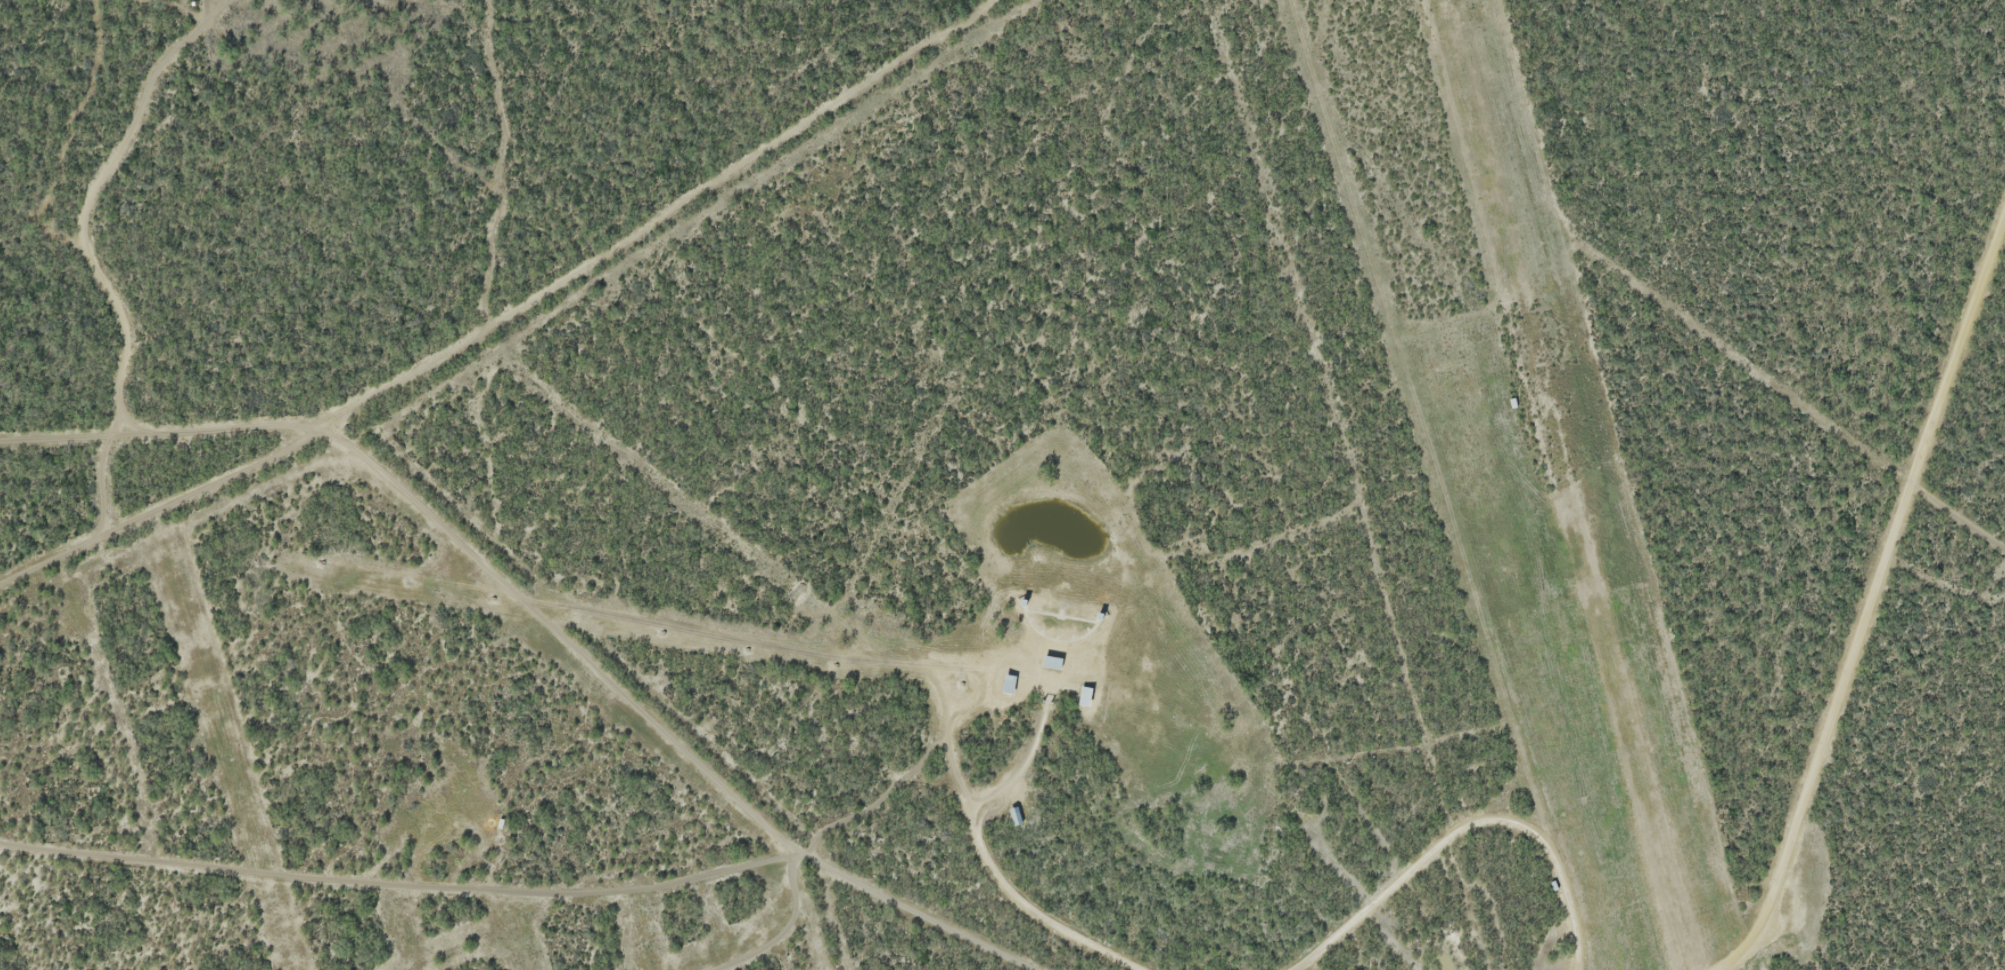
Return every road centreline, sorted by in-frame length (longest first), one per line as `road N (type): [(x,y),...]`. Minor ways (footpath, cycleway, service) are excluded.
road 1 (track): [(0,584),(326,431),(991,0)]
road 2 (track): [(1033,969),(788,845),(326,431)]

